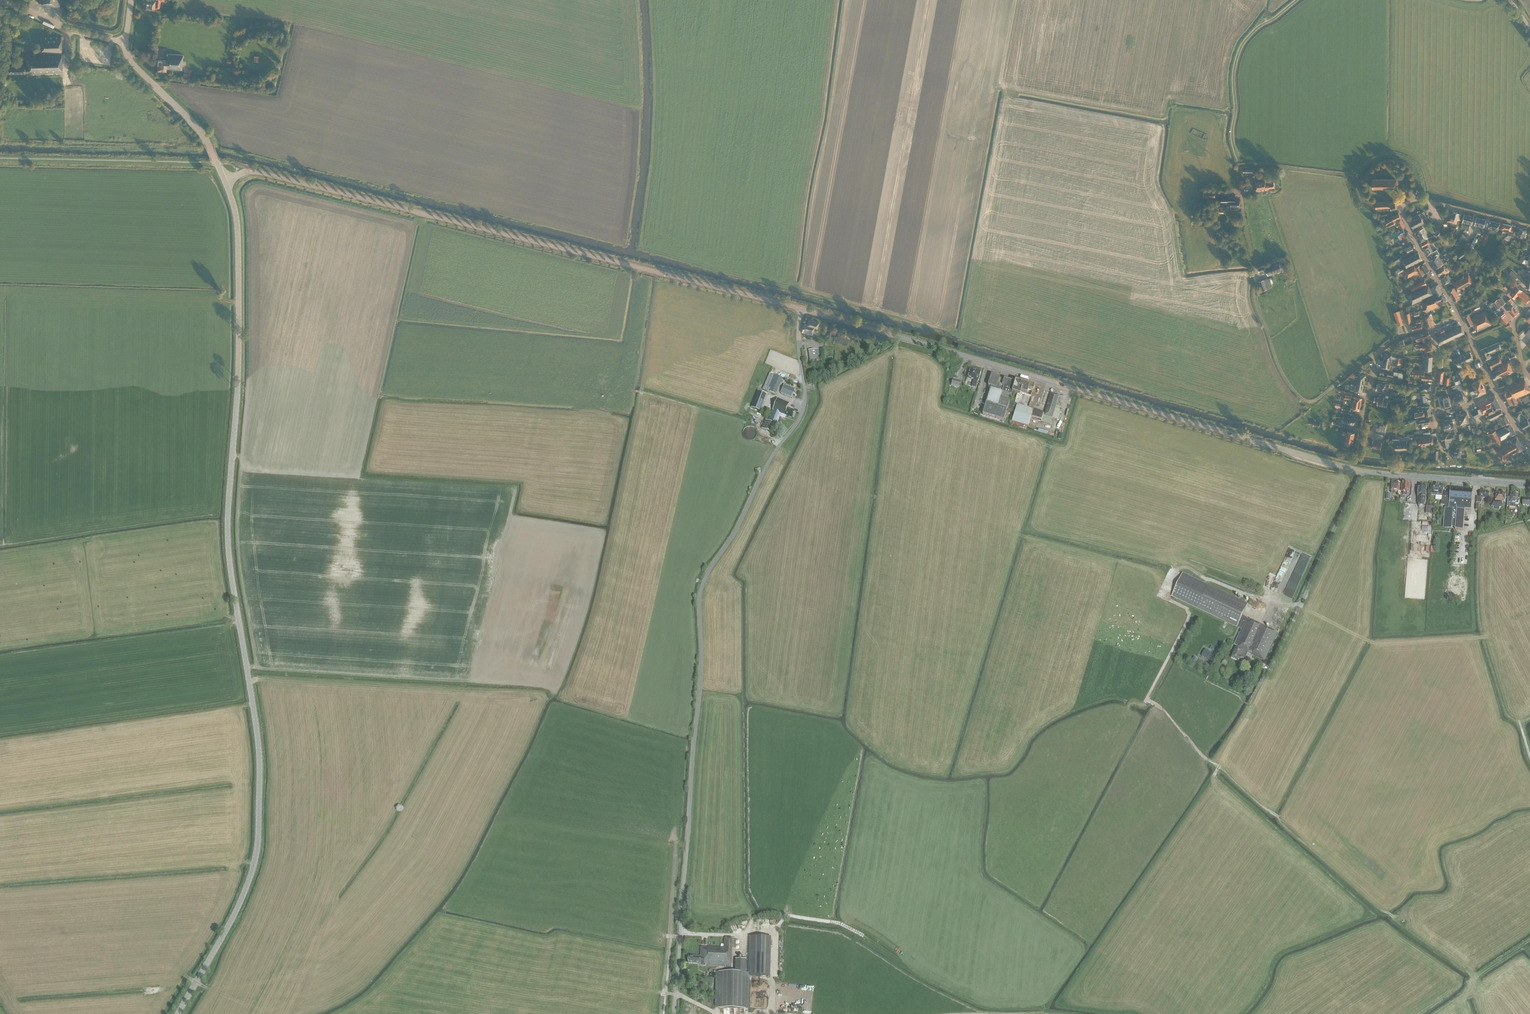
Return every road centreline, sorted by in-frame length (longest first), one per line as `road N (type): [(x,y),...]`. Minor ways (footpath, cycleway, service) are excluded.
road 1 (secondary): [(178,1013),(248,885),(258,832),(257,726),(228,531),(239,382),(237,223),(226,183)]
road 2 (tertiary): [(1529,484),(1351,469),(802,308)]
road 3 (unclassified): [(673,1013),(700,594),(804,409),(802,308)]
road 4 (tertiary): [(802,308),(247,172)]
road 5 (track): [(1189,617),(1147,700),(1203,758),(1387,913)]
road 6 (track): [(217,163),(0,159)]
road 7 (residential): [(1400,207),(1370,208),(1354,179),(1341,173),(1239,167)]
road 8 (secondary): [(226,183),(205,137),(135,66),(125,43)]
road 9 (residential): [(1529,227),(1424,200),(1400,207)]
road 10 (track): [(1269,674),(1206,791)]
road 11 (unclassified): [(125,43),(4,0)]
road 12 (residential): [(1400,207),(1460,316)]

